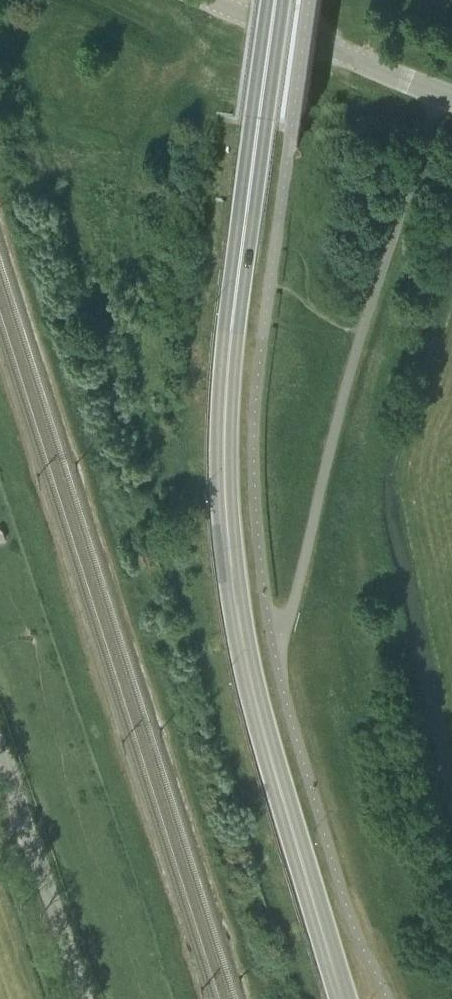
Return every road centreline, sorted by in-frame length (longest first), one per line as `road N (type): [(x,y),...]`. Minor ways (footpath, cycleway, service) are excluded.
road 1 (tertiary): [(343,998),(251,684),(228,529),(228,372),(276,0)]
road 2 (unclassified): [(85,998),(0,755)]
road 3 (tertiary): [(451,98),(218,0)]

